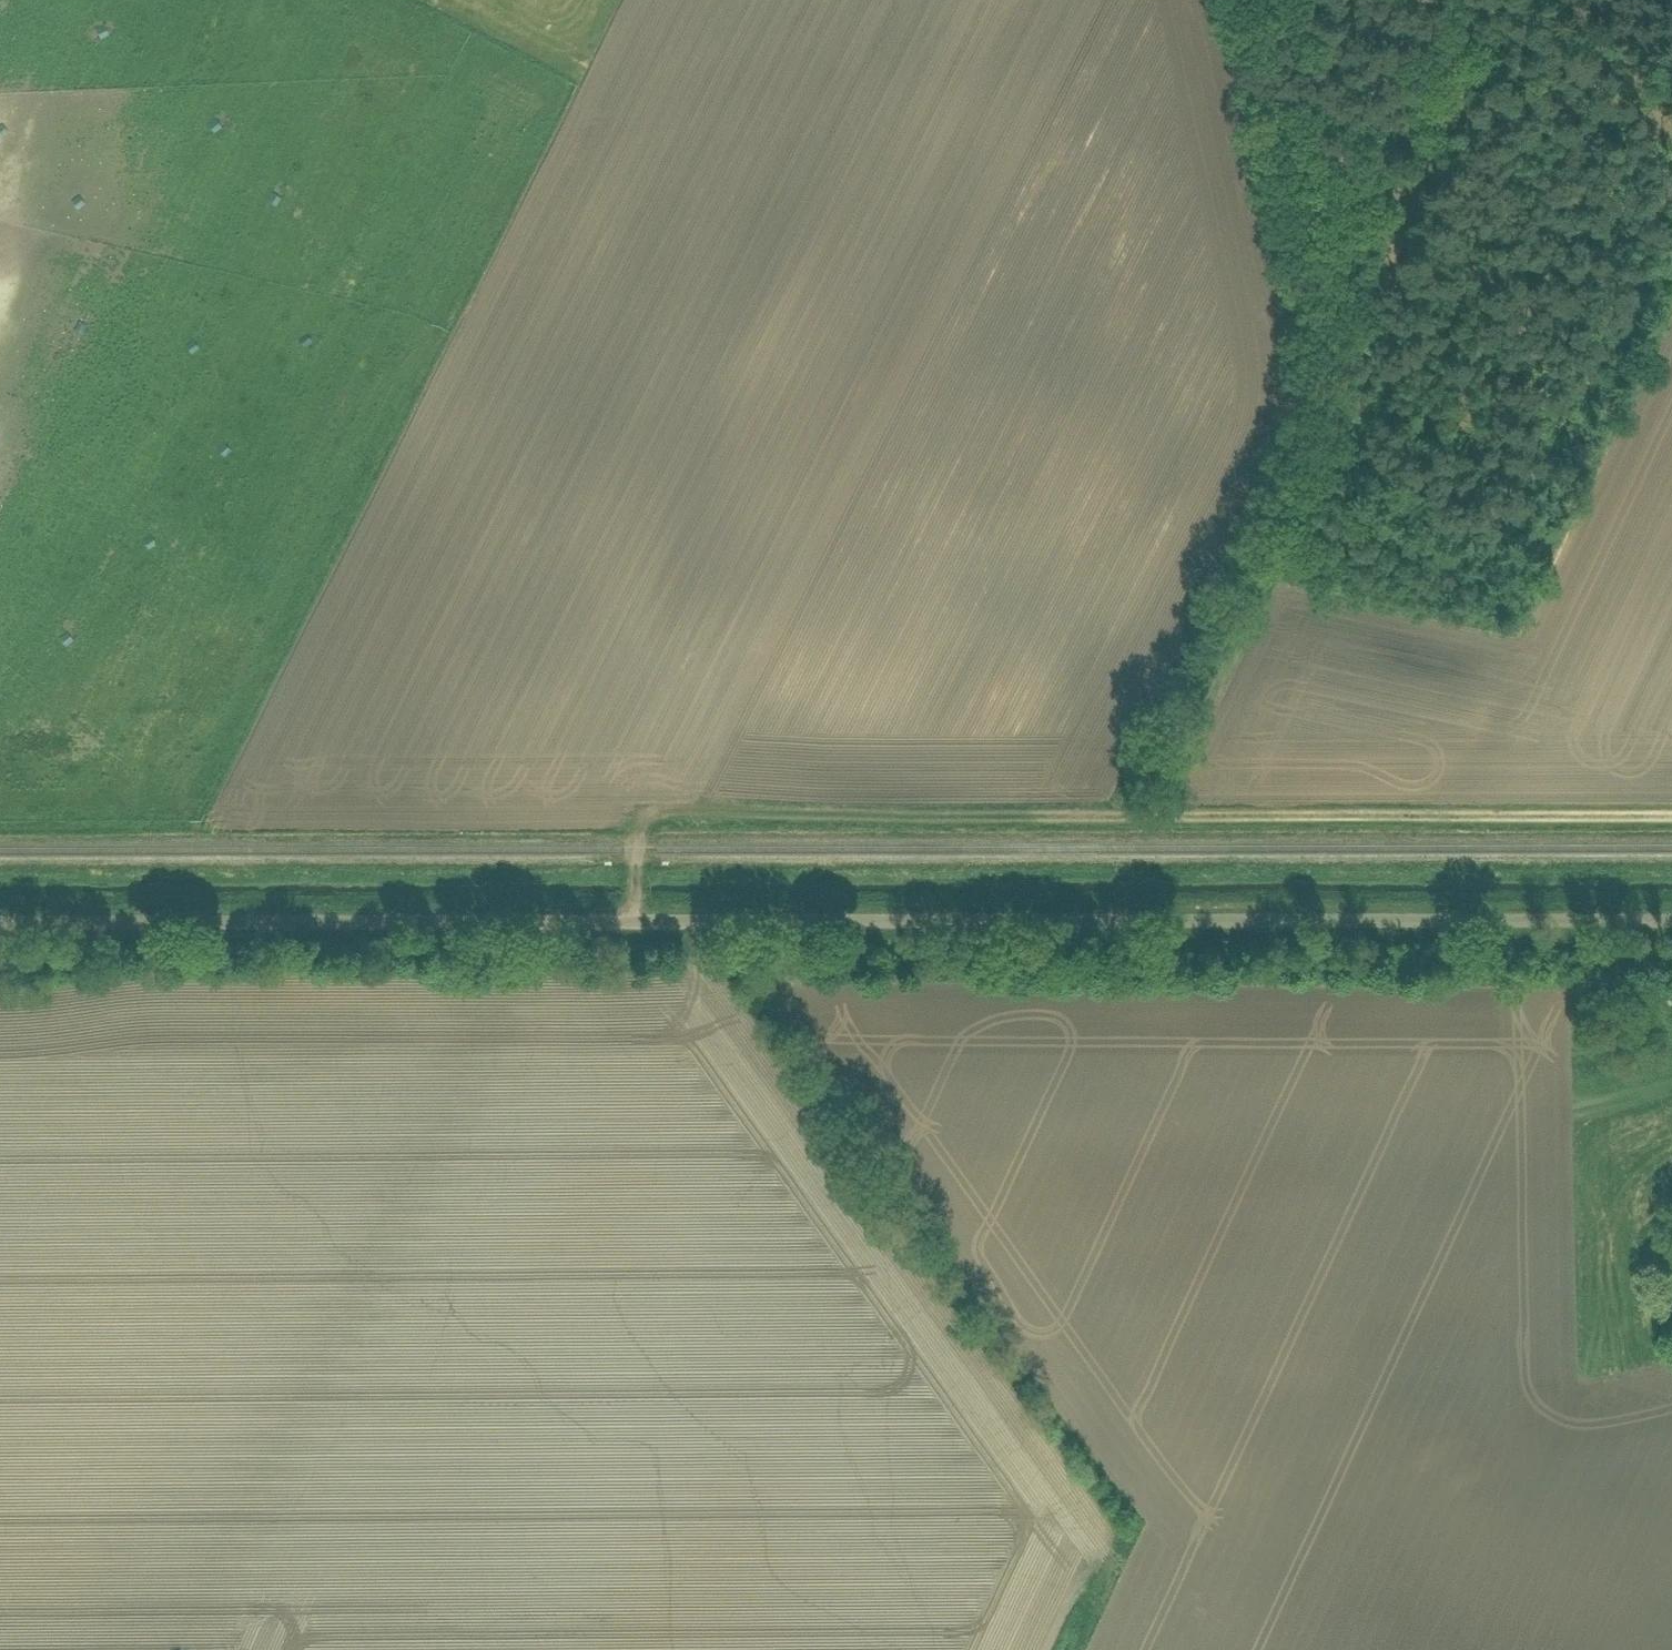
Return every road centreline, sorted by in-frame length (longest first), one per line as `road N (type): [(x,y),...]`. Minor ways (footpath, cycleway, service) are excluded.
road 1 (unclassified): [(0,925),(1671,910)]

